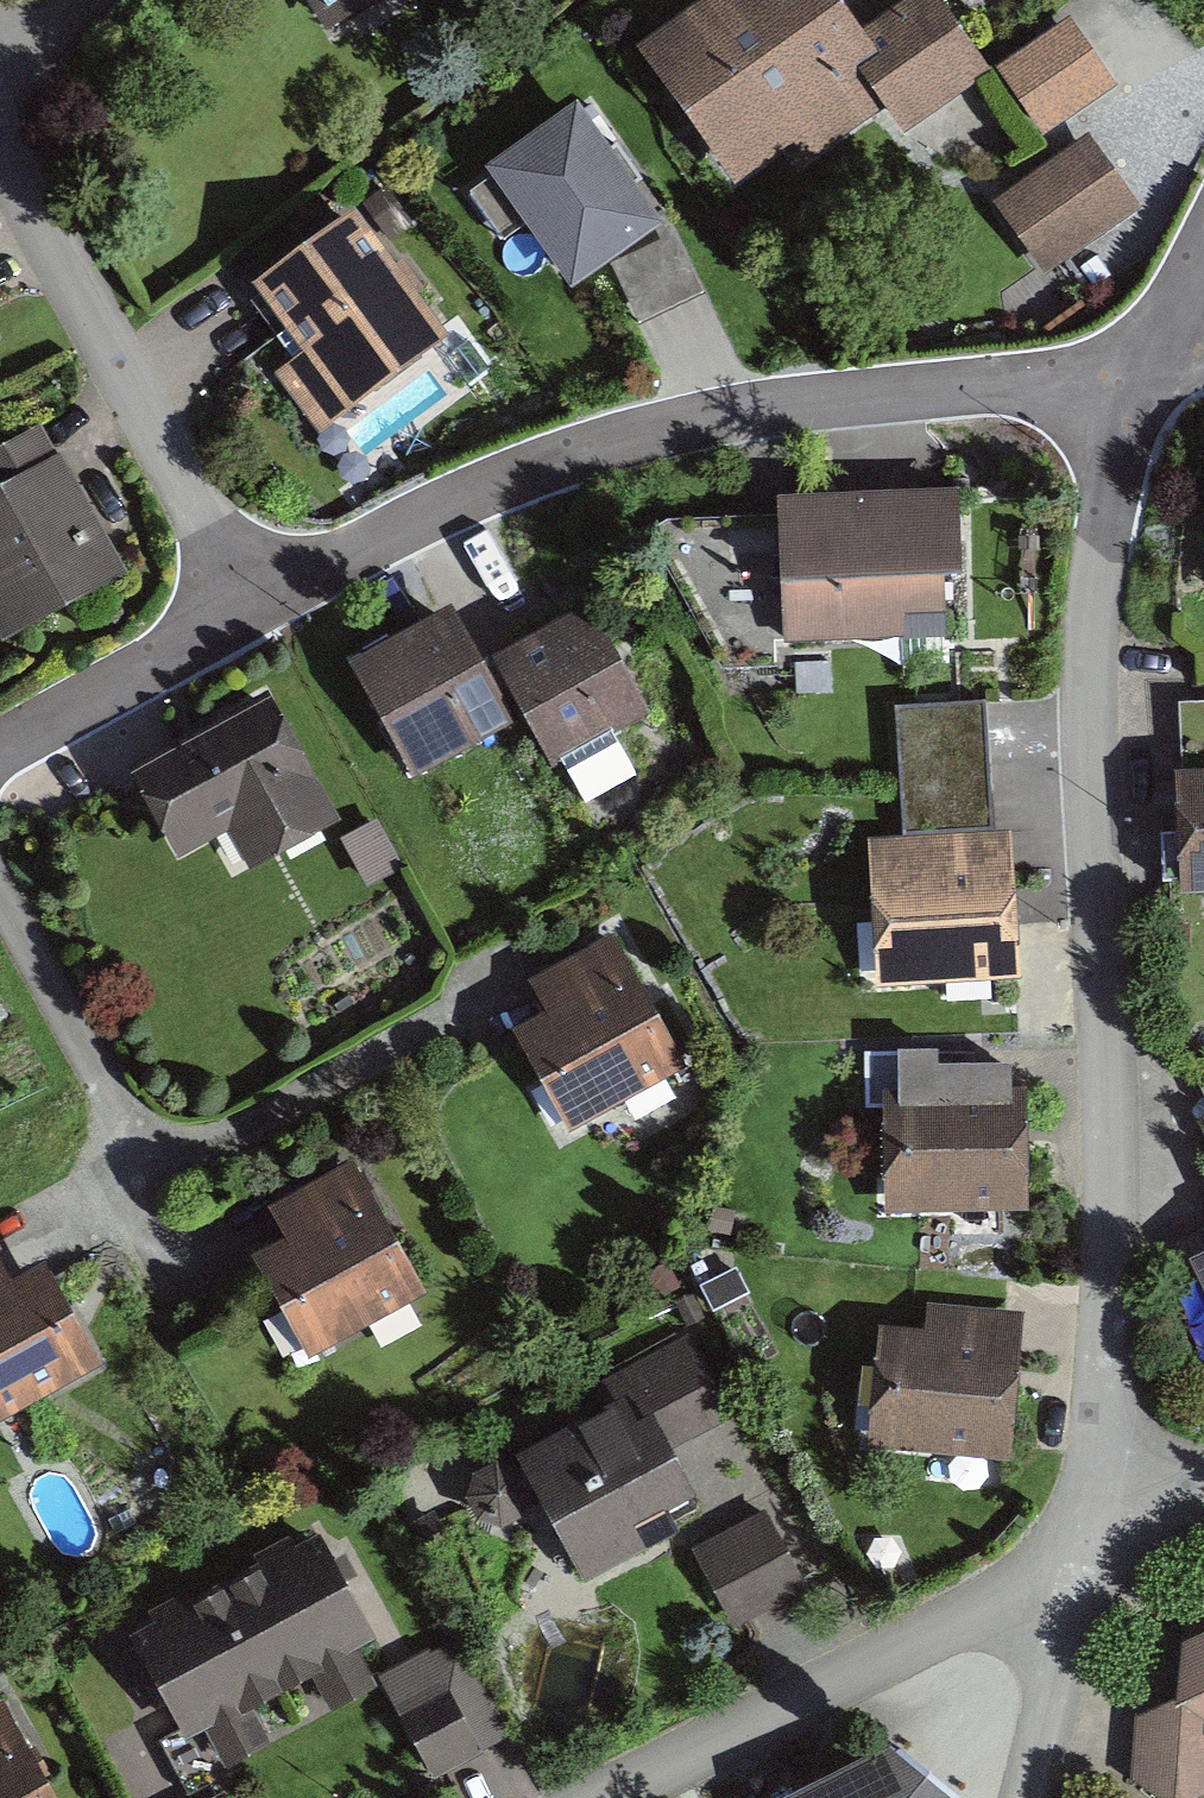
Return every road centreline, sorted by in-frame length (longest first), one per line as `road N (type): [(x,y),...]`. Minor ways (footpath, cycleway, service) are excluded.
road 1 (residential): [(1078,1562),(1105,1264),(1089,648),(1110,393)]
road 2 (residential): [(261,606),(455,498),(561,455),(673,424),(991,387),(1110,393)]
road 3 (residential): [(0,882),(99,1081),(145,1131),(165,1138),(236,1128),(511,974)]
road 4 (residential): [(0,146),(95,338),(261,606)]
road 5 (residential): [(1078,1562),(606,1797)]
road 6 (residential): [(0,750),(261,606)]
road 7 (track): [(1078,1562),(1029,1797)]
road 8 (residential): [(1203,1502),(1078,1562)]

